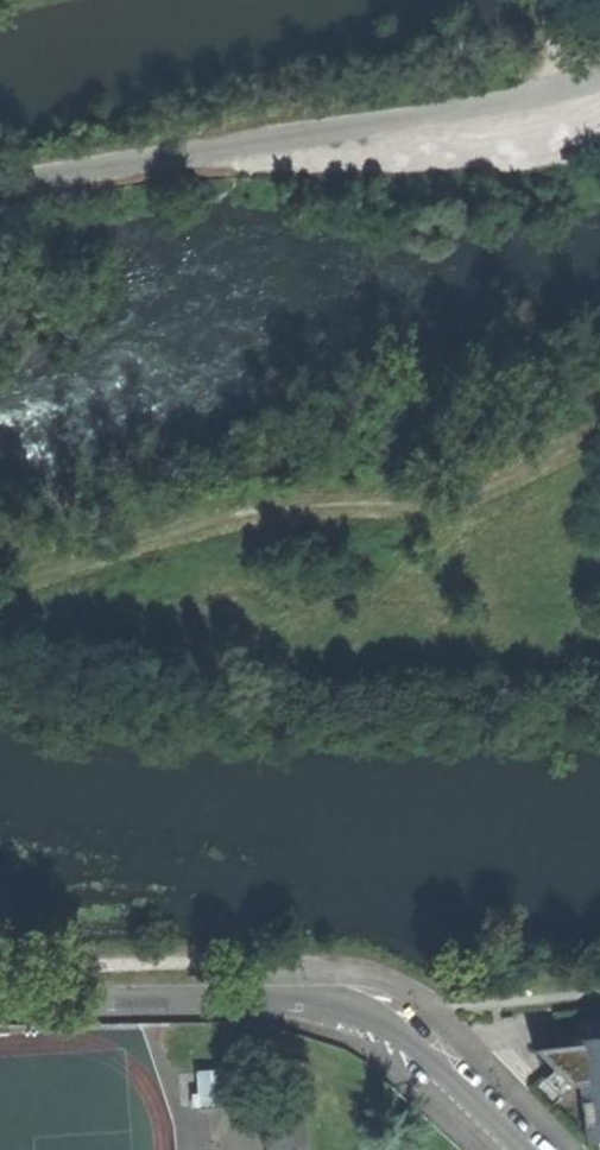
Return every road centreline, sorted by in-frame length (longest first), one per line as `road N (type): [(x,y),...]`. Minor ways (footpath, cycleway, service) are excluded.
road 1 (residential): [(0,184),(524,99),(599,76)]
road 2 (residential): [(517,1149),(402,1035)]

